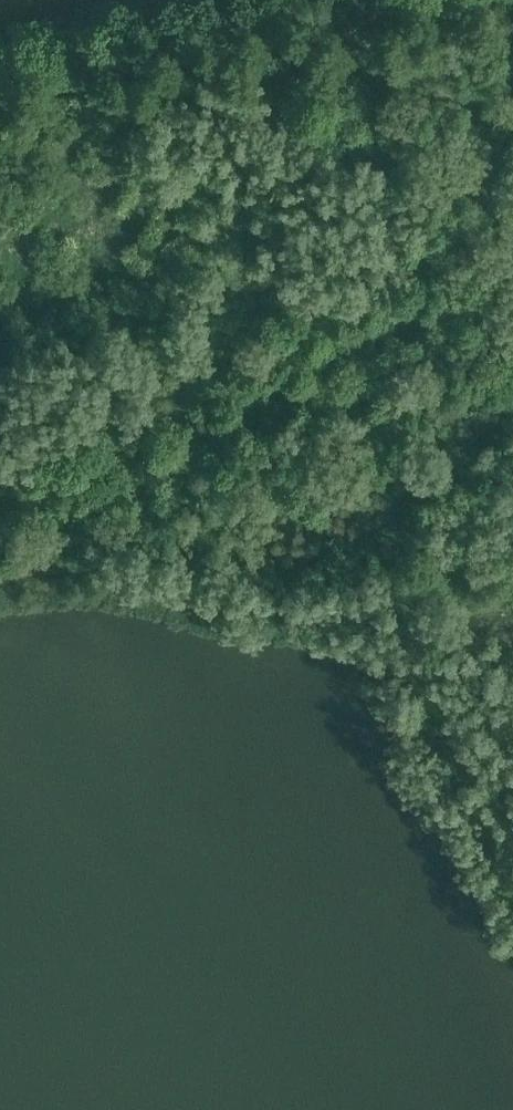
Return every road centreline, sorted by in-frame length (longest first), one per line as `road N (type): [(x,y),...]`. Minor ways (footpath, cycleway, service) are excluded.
road 1 (track): [(0,100),(360,27),(398,70),(512,110)]
road 2 (track): [(512,219),(426,162),(320,158),(283,127),(285,85),(330,58),(360,27)]
road 3 (track): [(271,609),(302,562),(378,527),(473,450),(512,391)]
road 4 (track): [(512,725),(454,625),(428,598),(374,594),(271,609)]
road 5 (track): [(0,582),(120,569),(271,609)]

